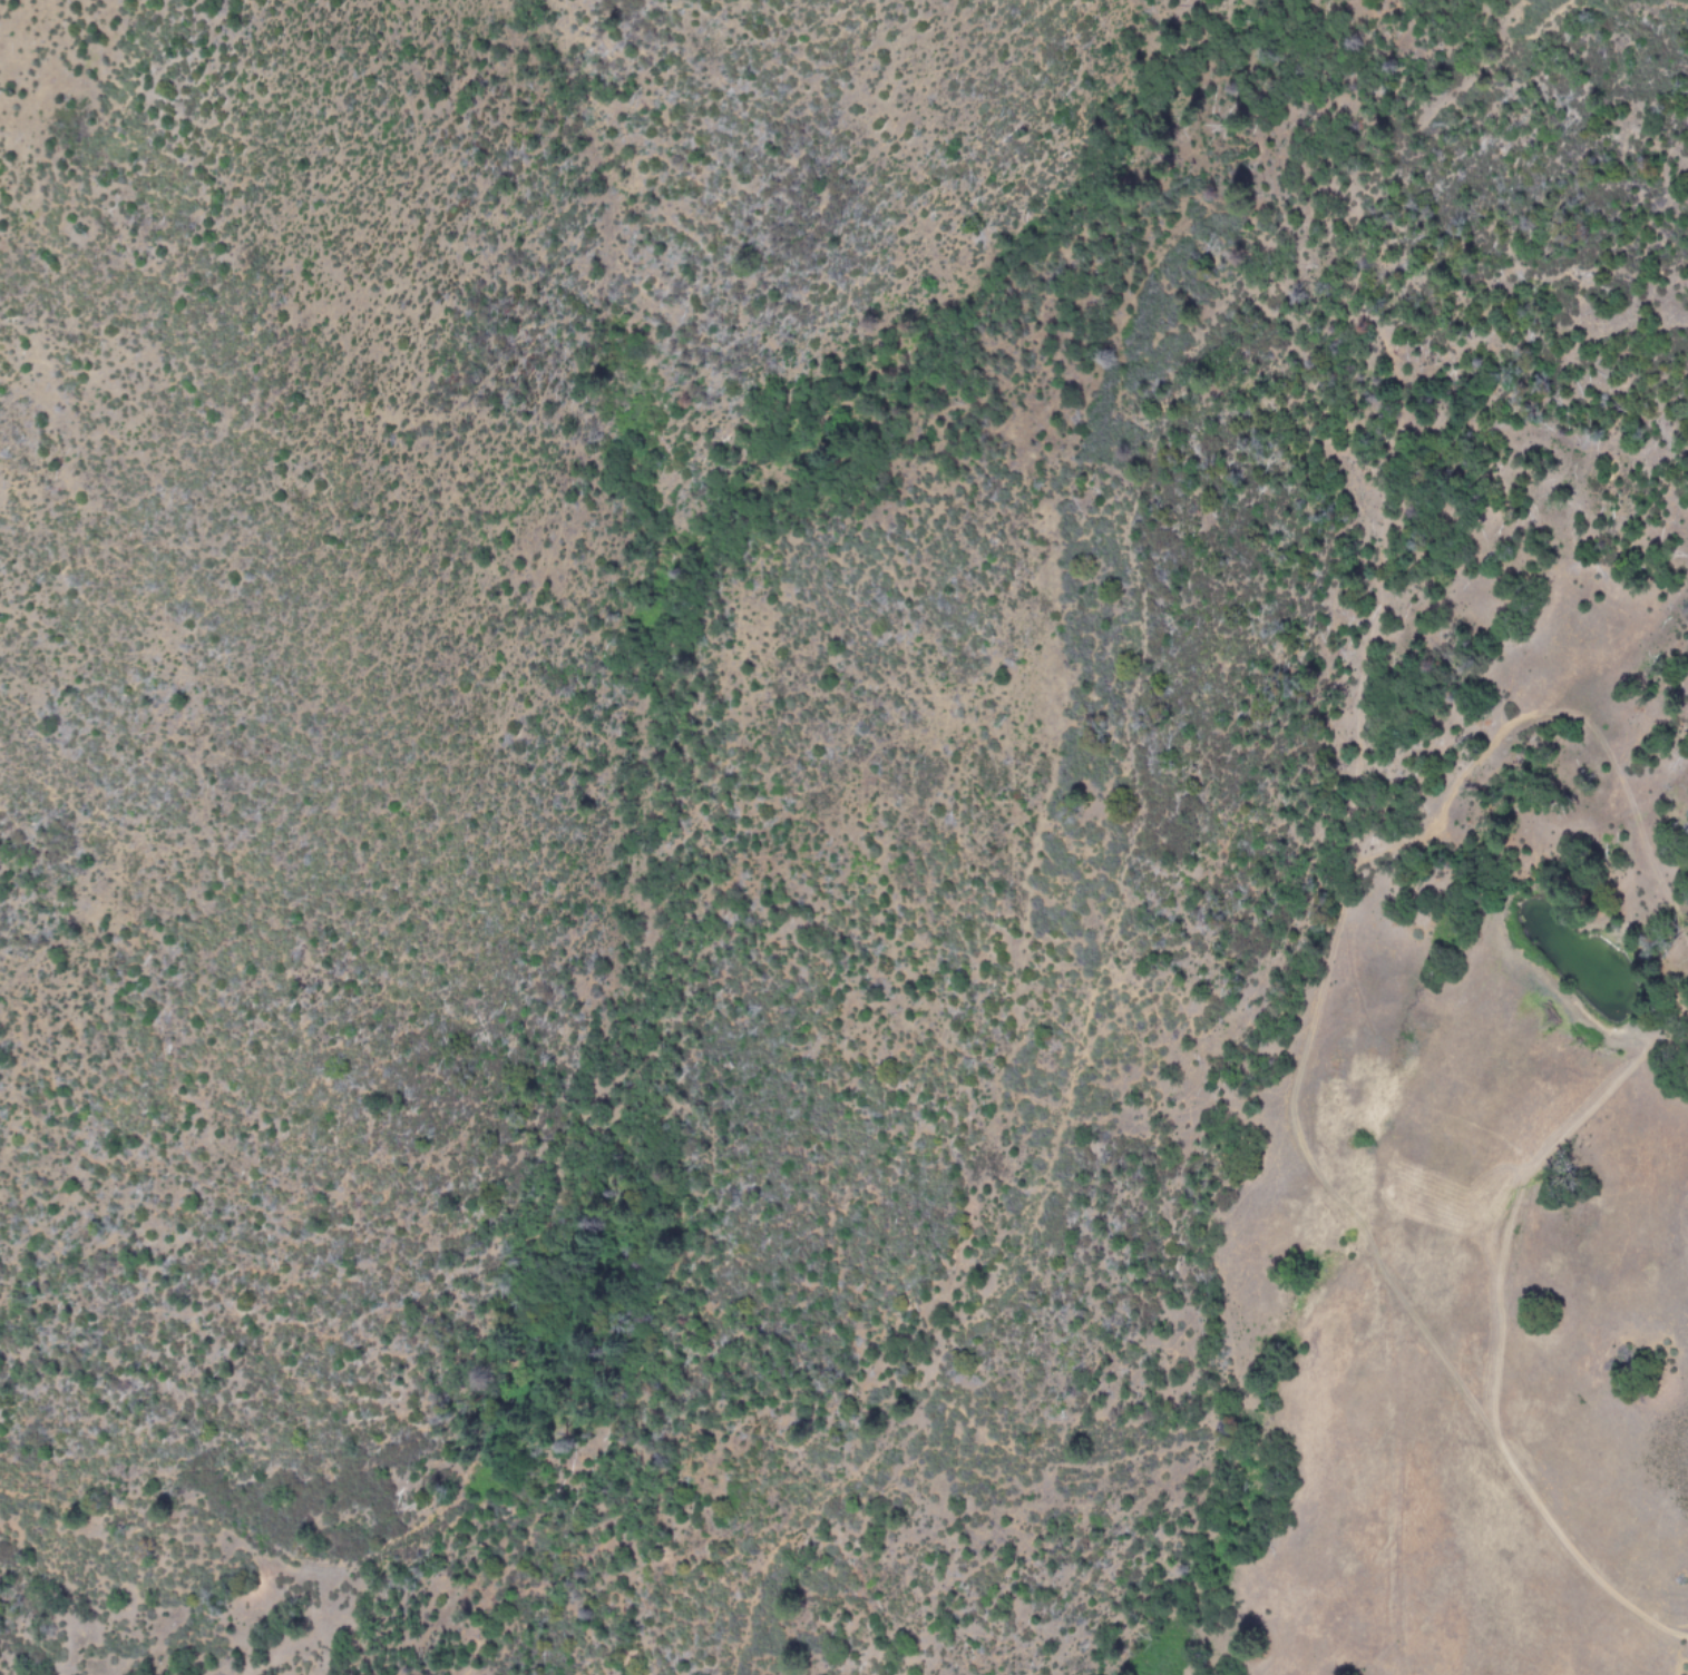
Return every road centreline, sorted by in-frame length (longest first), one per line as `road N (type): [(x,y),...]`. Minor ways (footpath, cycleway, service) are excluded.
road 1 (track): [(1367,1674),(1407,1626),(1457,1674)]

